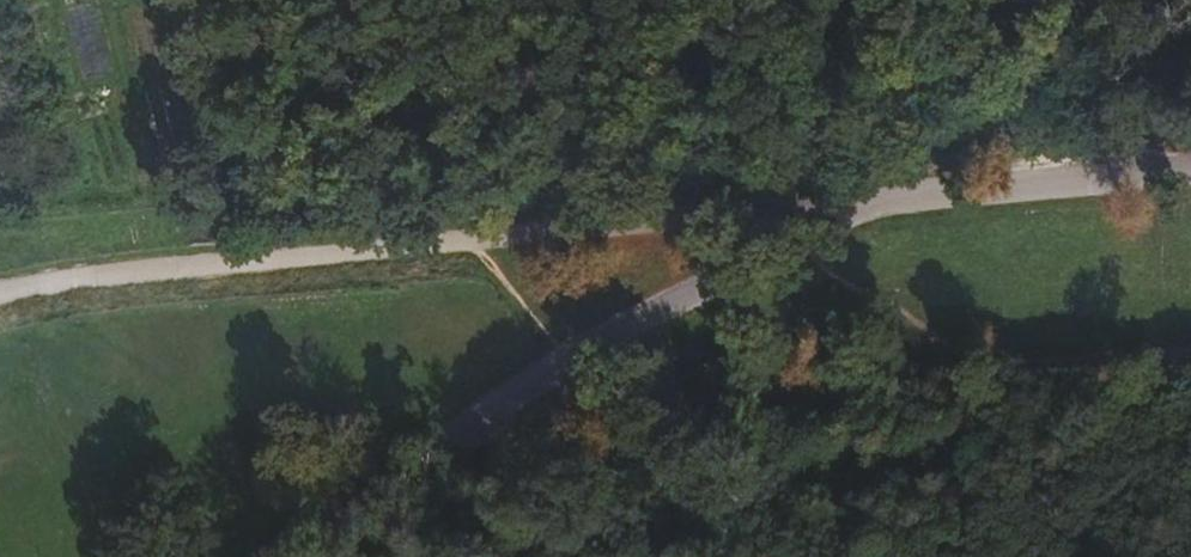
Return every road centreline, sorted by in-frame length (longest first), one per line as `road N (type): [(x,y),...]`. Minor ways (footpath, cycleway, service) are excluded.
road 1 (track): [(0,290),(174,266),(872,203)]
road 2 (unclassified): [(274,556),(374,477),(531,381),(872,203)]
road 3 (track): [(1190,354),(567,417),(531,381)]
road 4 (track): [(1080,0),(1059,31),(872,203)]
road 5 (unclassified): [(973,194),(1190,172)]

